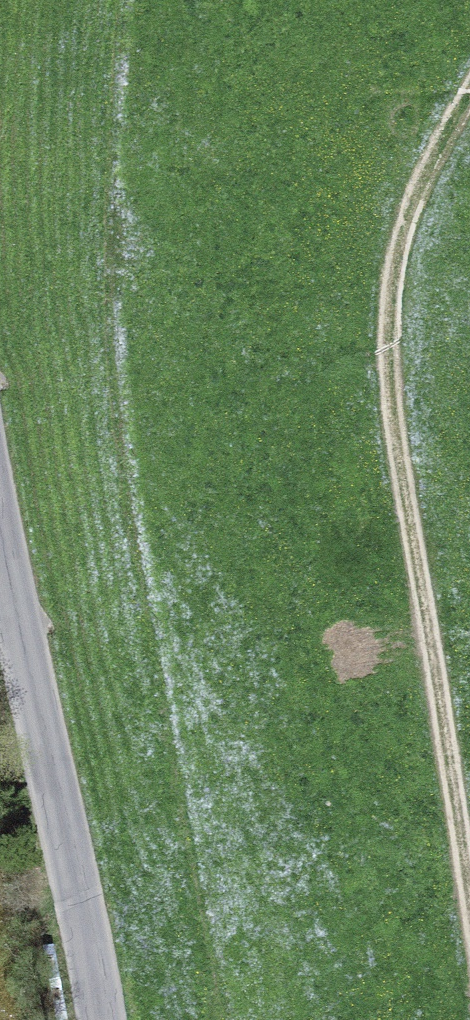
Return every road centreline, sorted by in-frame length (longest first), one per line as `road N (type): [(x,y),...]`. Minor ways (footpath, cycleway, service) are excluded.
road 1 (track): [(469,915),(389,367),(397,257),(413,201),(469,97)]
road 2 (unclassified): [(0,553),(100,1019)]

